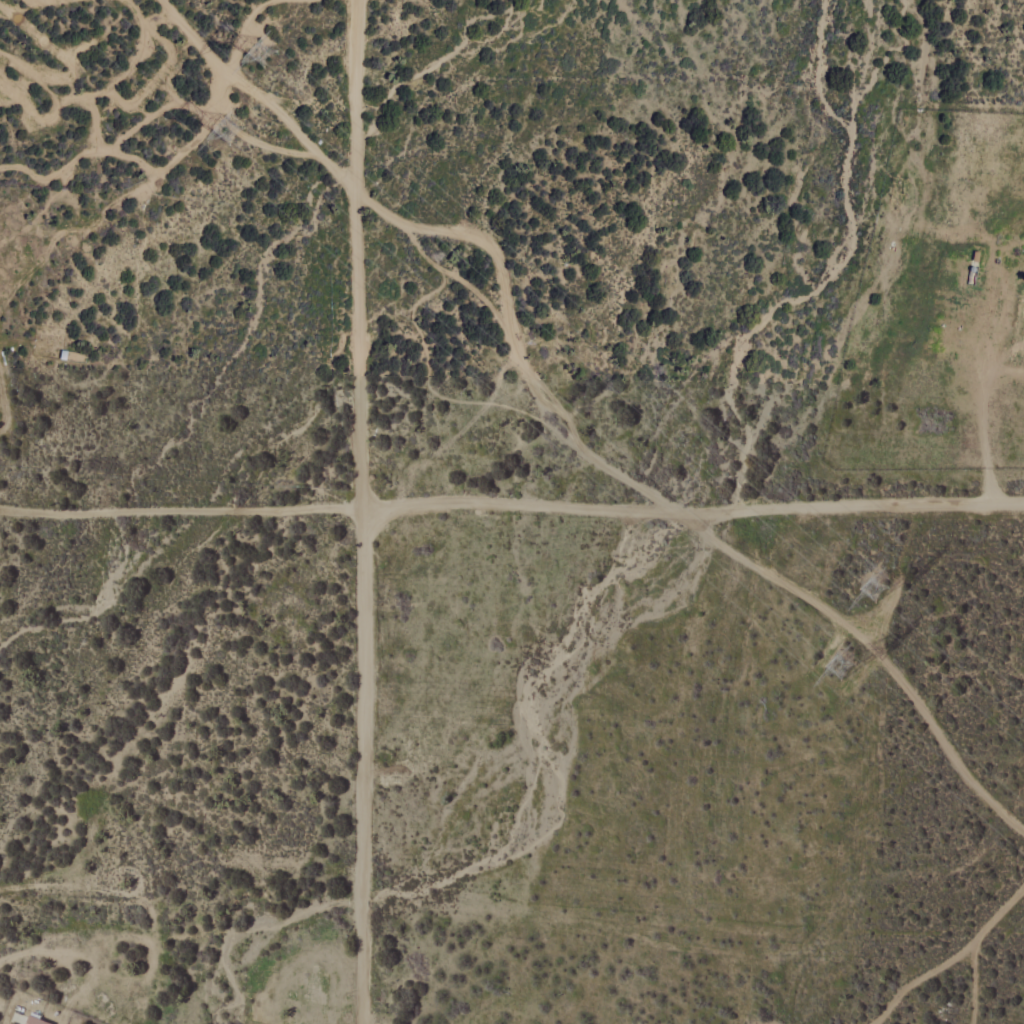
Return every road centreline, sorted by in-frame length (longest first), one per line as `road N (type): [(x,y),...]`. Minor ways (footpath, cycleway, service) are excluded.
road 1 (residential): [(0,507),(702,516),(1023,504)]
road 2 (residential): [(357,1023),(365,510),(358,0)]

